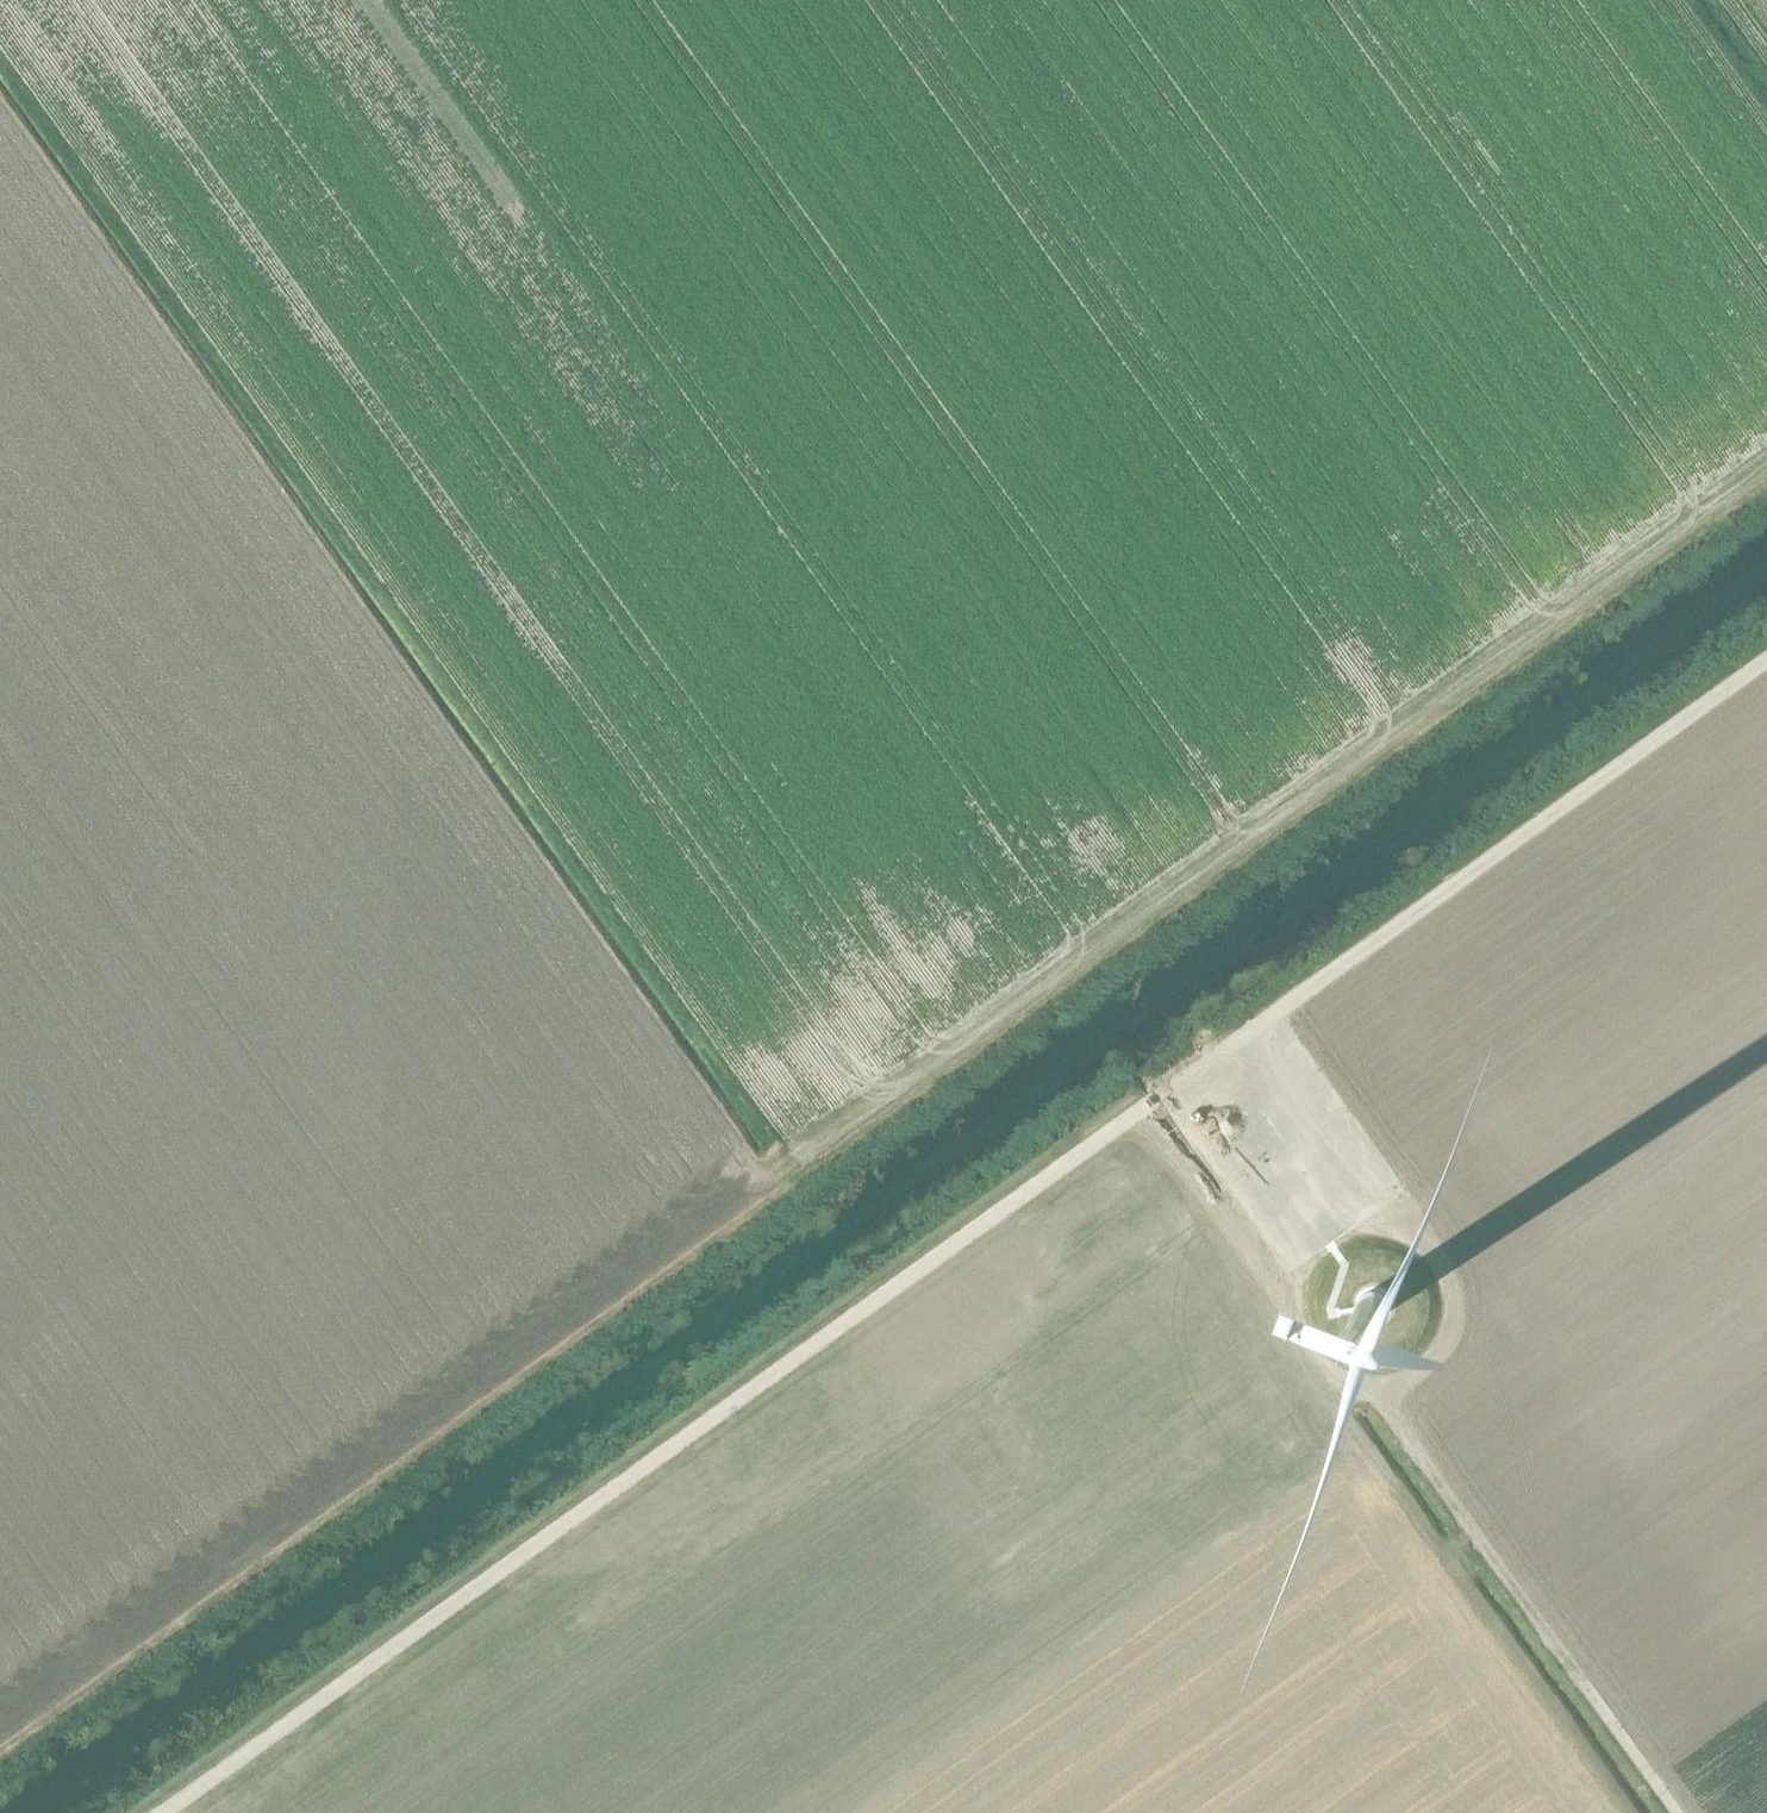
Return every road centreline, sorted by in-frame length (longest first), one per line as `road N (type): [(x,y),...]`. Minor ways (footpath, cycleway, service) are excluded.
road 1 (track): [(1166,1092),(1679,1812)]

